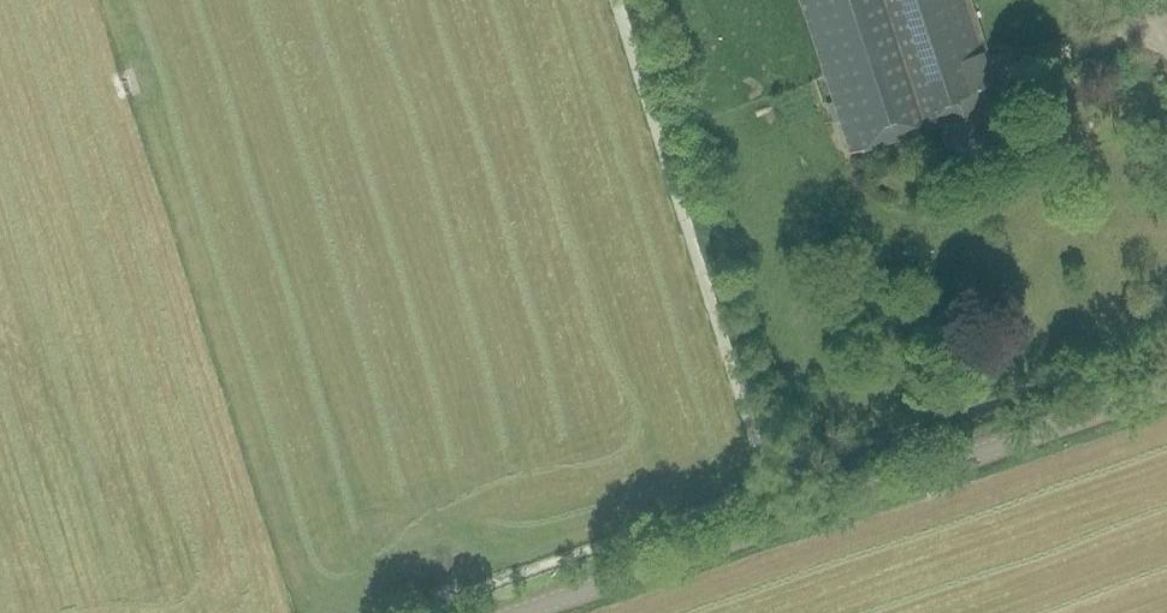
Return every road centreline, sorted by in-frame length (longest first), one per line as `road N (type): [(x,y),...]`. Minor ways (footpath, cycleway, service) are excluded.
road 1 (tertiary): [(499,612),(859,479),(1166,379)]

